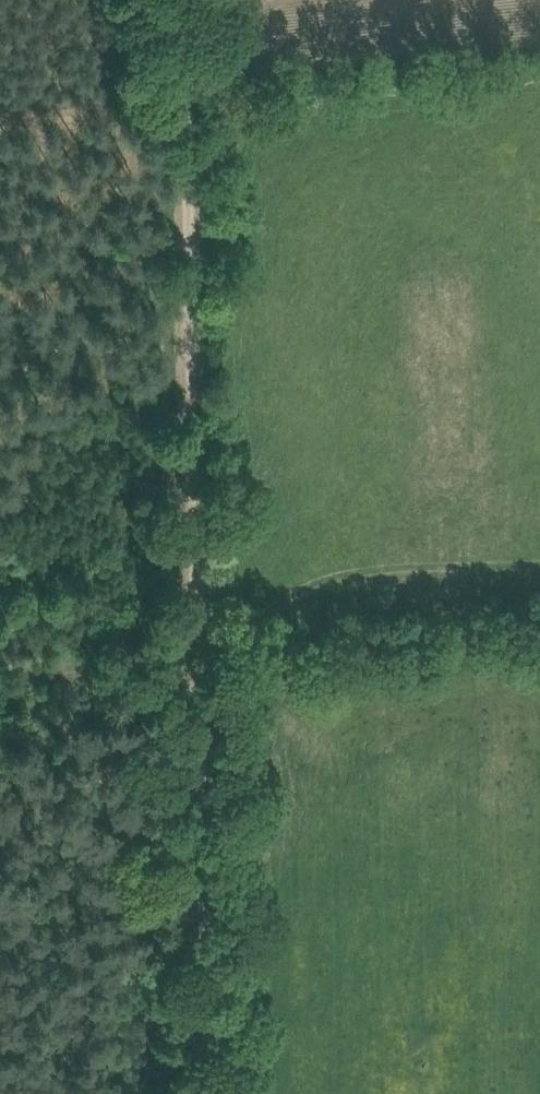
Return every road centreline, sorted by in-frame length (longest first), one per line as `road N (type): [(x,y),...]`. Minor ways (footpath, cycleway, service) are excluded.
road 1 (track): [(187,0),(208,1093)]
road 2 (track): [(0,691),(197,661)]
road 3 (track): [(0,98),(187,72)]

